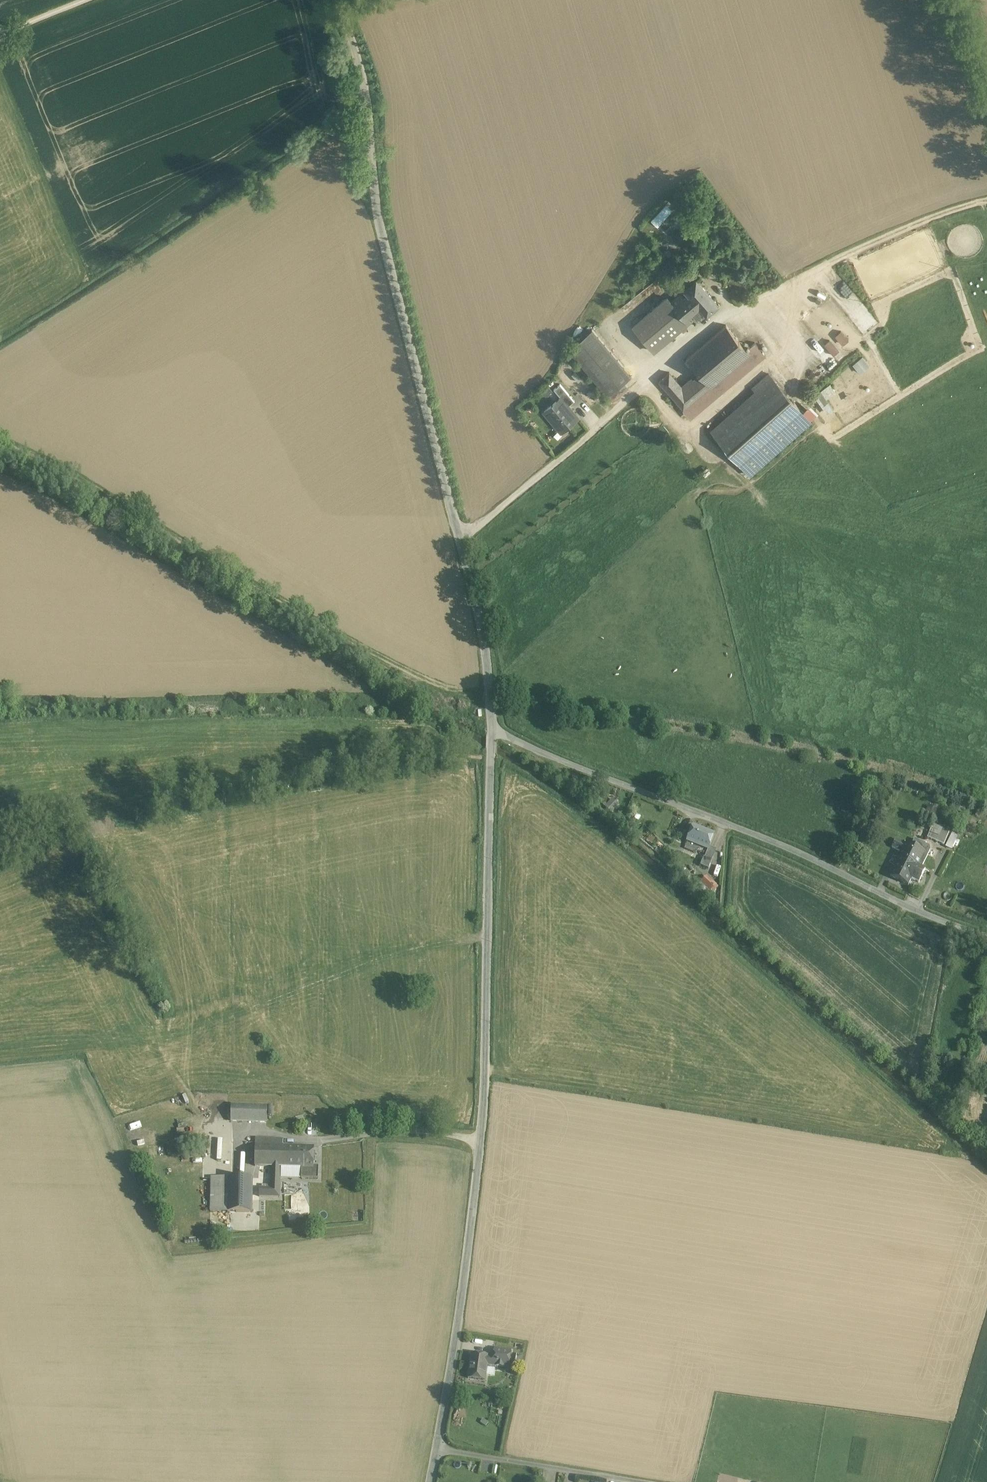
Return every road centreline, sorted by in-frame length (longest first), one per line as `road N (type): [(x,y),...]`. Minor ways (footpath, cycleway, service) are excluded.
road 1 (unclassified): [(493,730),(486,1120),(432,1481)]
road 2 (unclassified): [(341,0),(362,73),(380,214),(479,607),(493,730)]
road 3 (residential): [(493,730),(986,932)]

